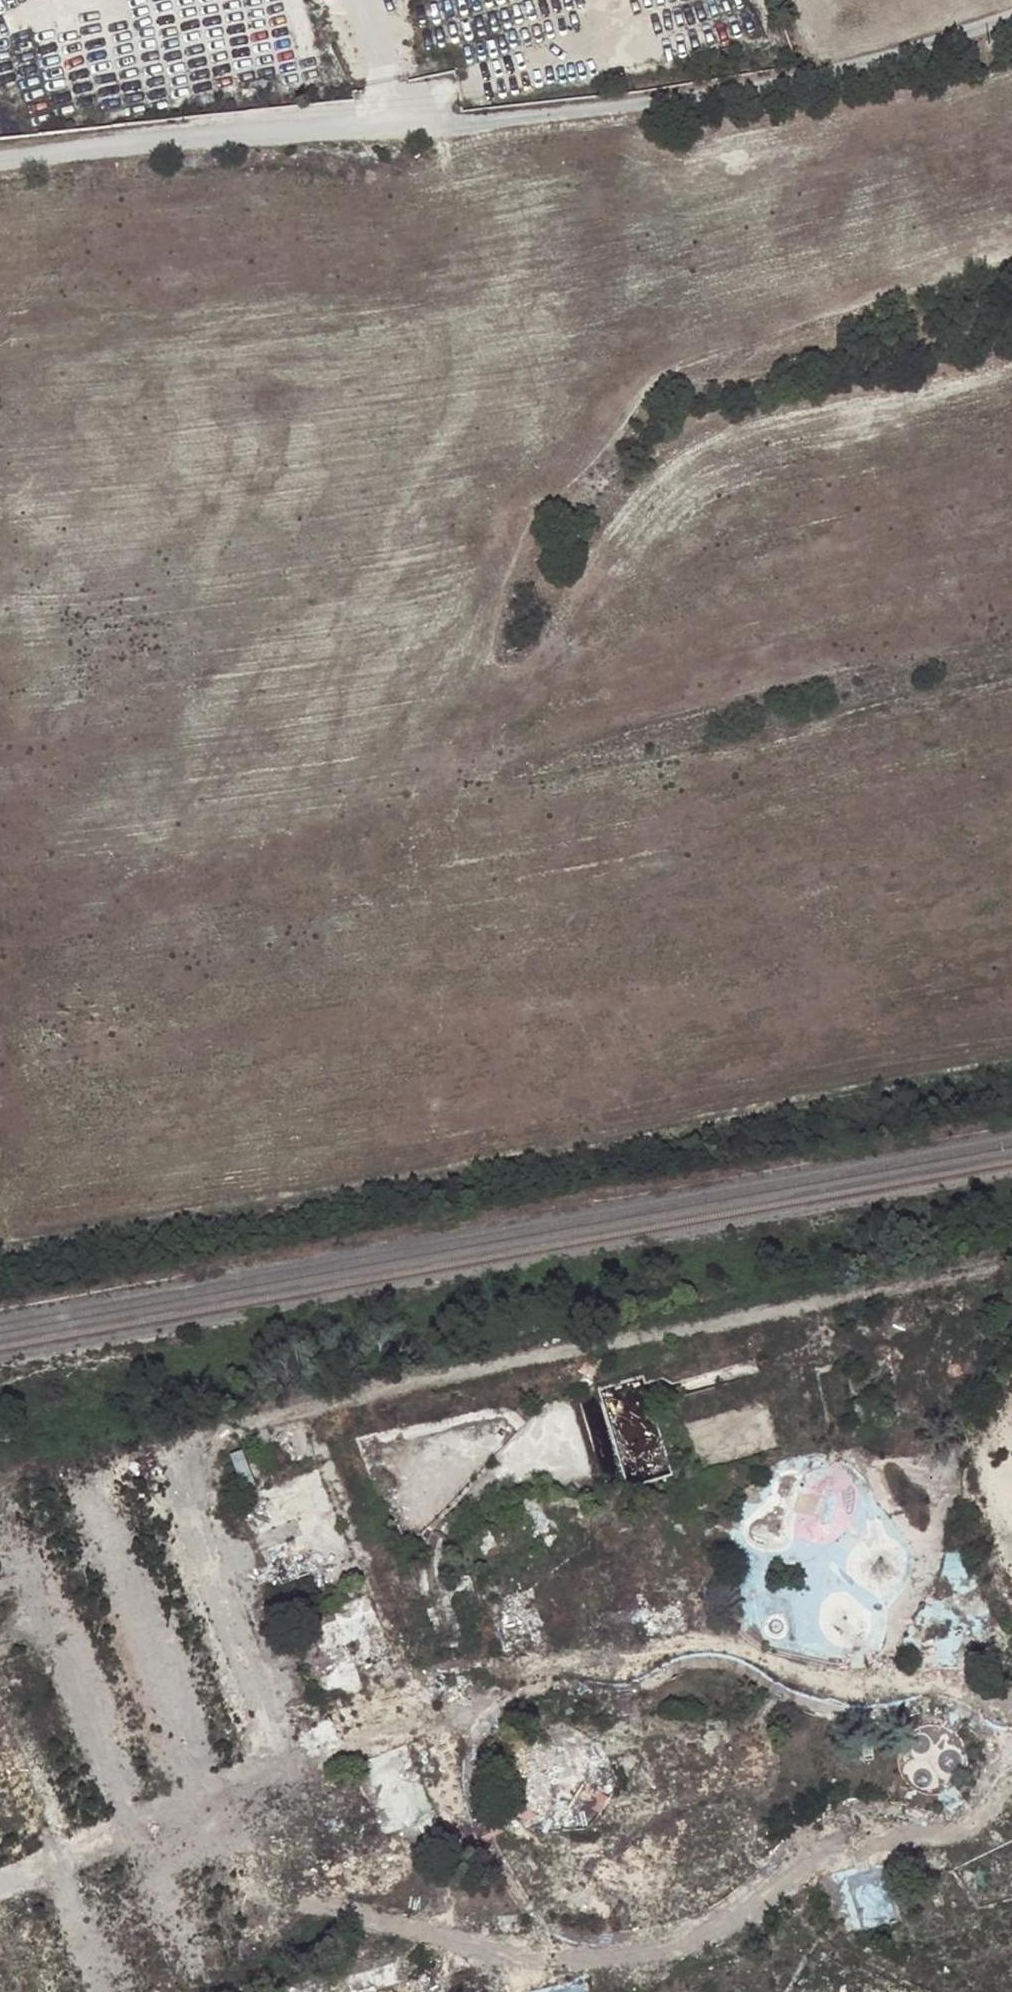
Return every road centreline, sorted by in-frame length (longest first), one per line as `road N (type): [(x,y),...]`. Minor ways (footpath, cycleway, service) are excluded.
road 1 (unclassified): [(0,158),(215,131),(462,123),(705,96),(874,59),(1011,14)]
road 2 (track): [(187,1470),(211,1437),(303,1393),(1011,1261)]

